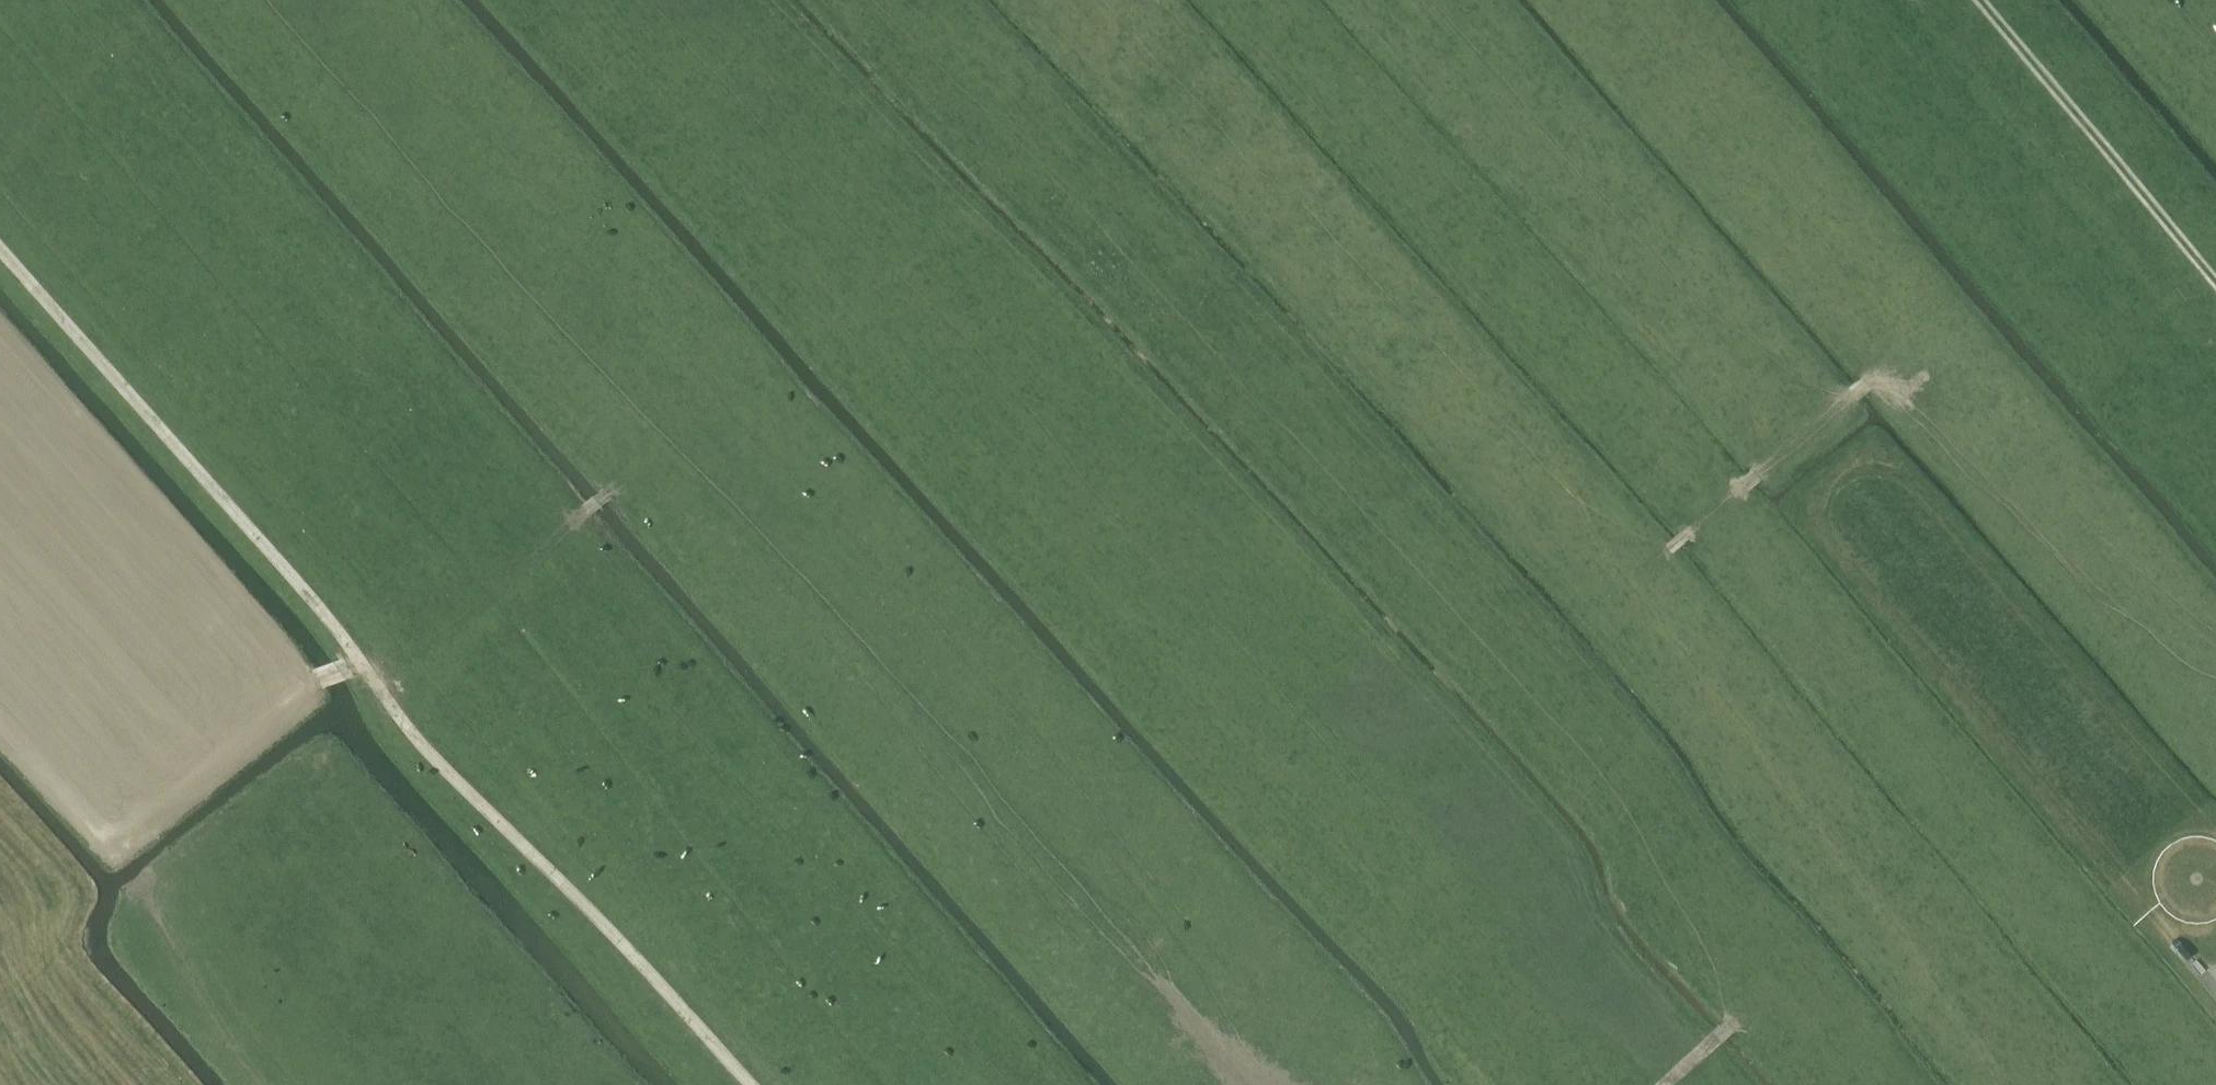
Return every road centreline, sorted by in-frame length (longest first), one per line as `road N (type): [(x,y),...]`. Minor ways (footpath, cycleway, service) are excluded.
road 1 (track): [(750,1084),(395,714),(340,633),(0,245)]
road 2 (track): [(2215,276),(1983,0)]

